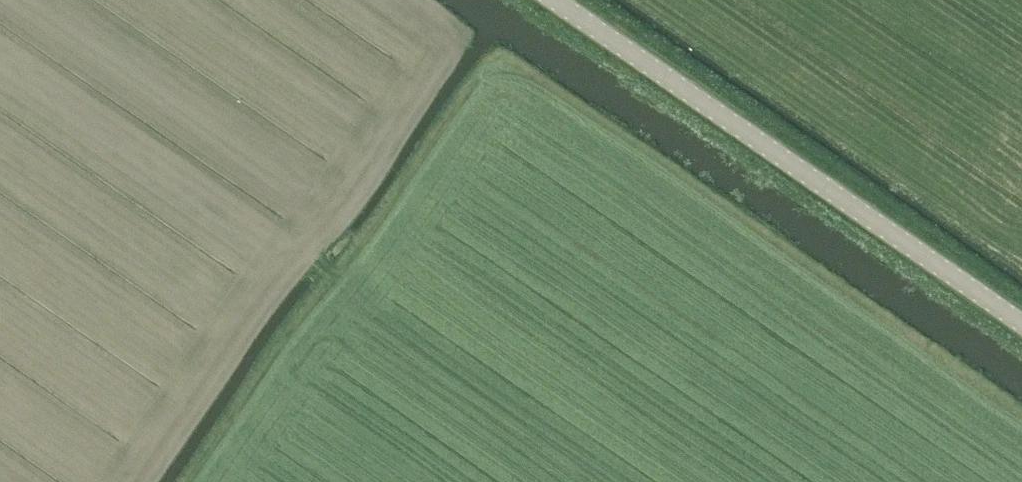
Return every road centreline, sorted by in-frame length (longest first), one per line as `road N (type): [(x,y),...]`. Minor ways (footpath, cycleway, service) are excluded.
road 1 (secondary): [(1021,323),(556,0)]

